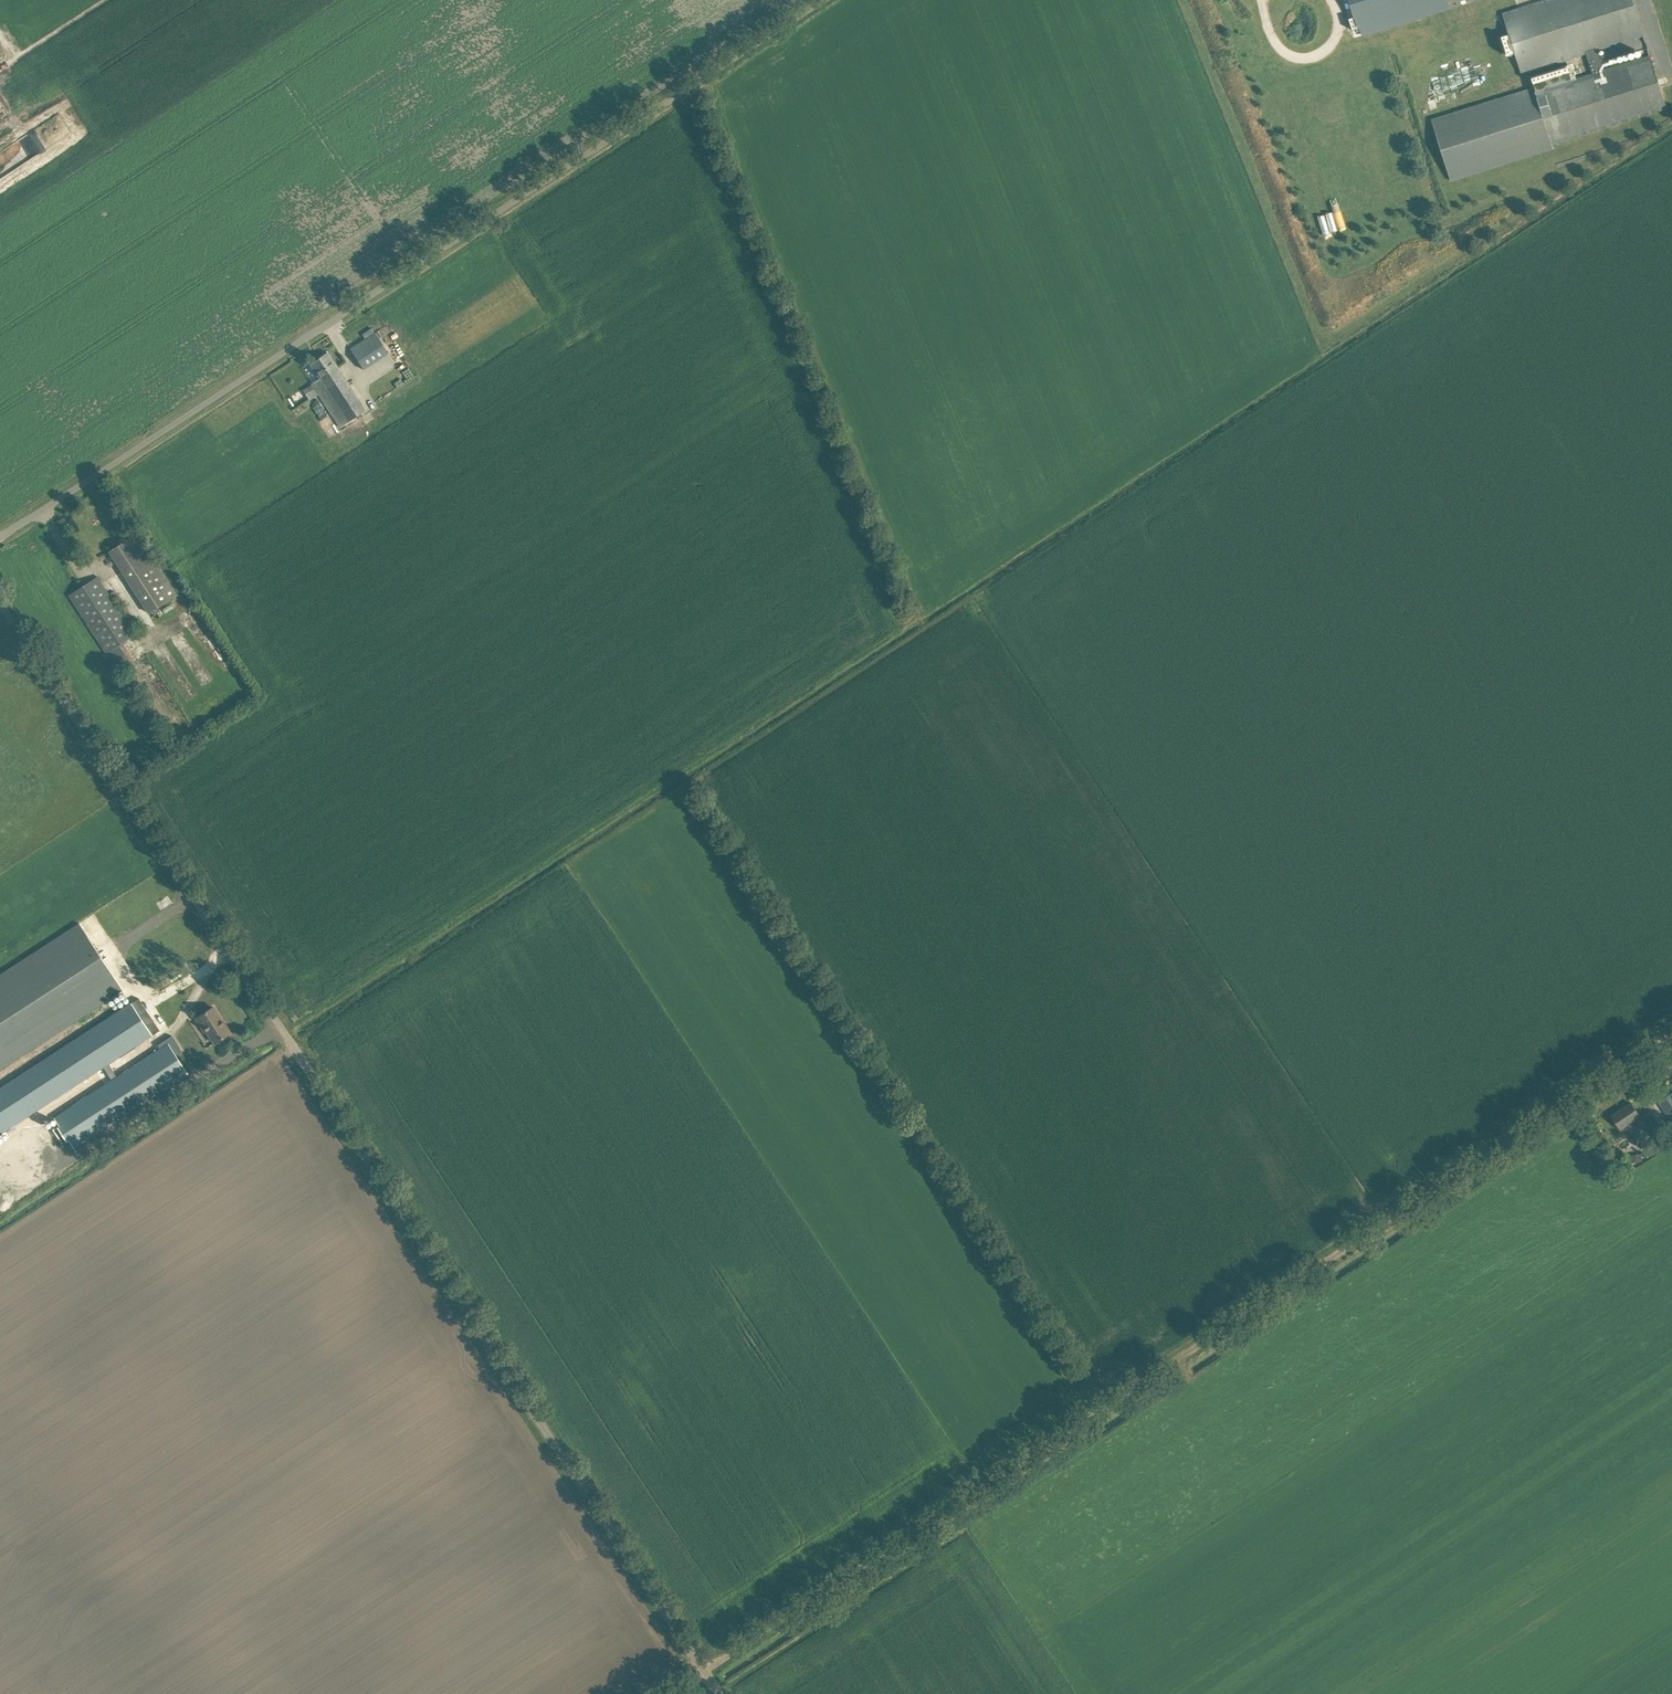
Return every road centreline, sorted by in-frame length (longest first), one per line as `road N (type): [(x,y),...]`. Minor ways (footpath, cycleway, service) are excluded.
road 1 (unclassified): [(720,1693),(0,598)]
road 2 (track): [(669,1693),(1625,1074)]
road 3 (unclassified): [(0,540),(823,0)]

